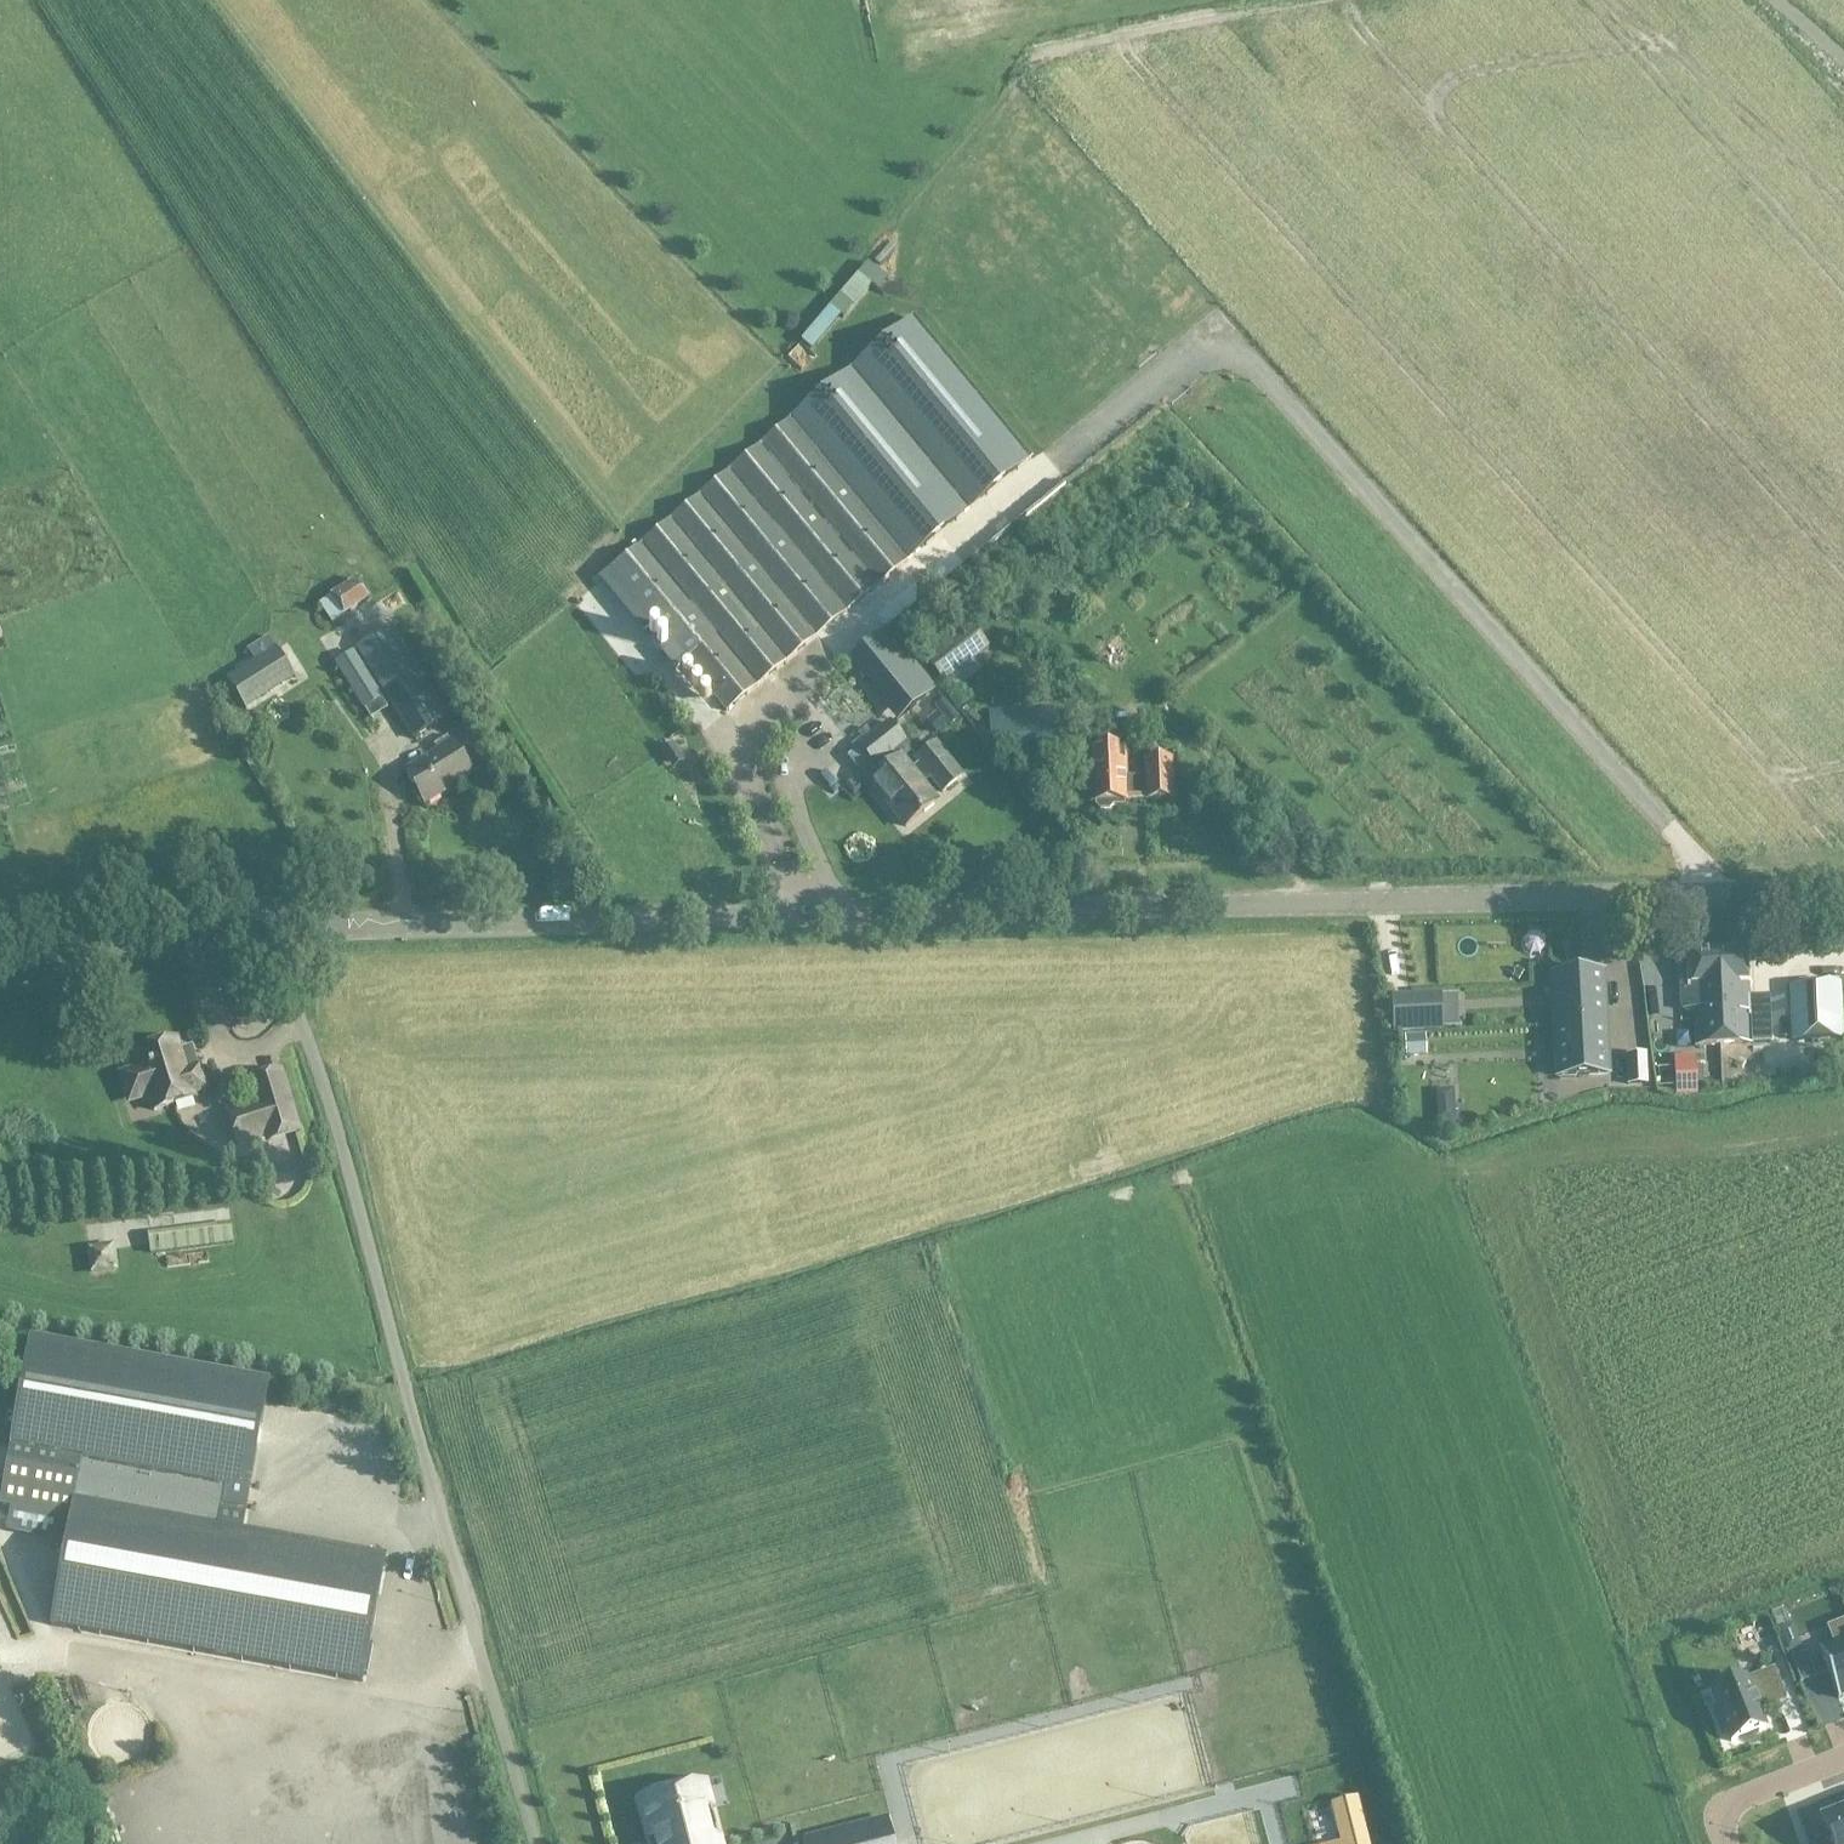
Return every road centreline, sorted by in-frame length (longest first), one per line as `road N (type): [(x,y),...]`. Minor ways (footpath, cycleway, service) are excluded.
road 1 (unclassified): [(271,929),(1843,889)]
road 2 (unclassified): [(536,1843),(337,1124),(271,929)]
road 3 (unclassified): [(0,978),(271,929)]
road 4 (residential): [(1843,1758),(1737,1802),(1725,1820),(1726,1843)]

